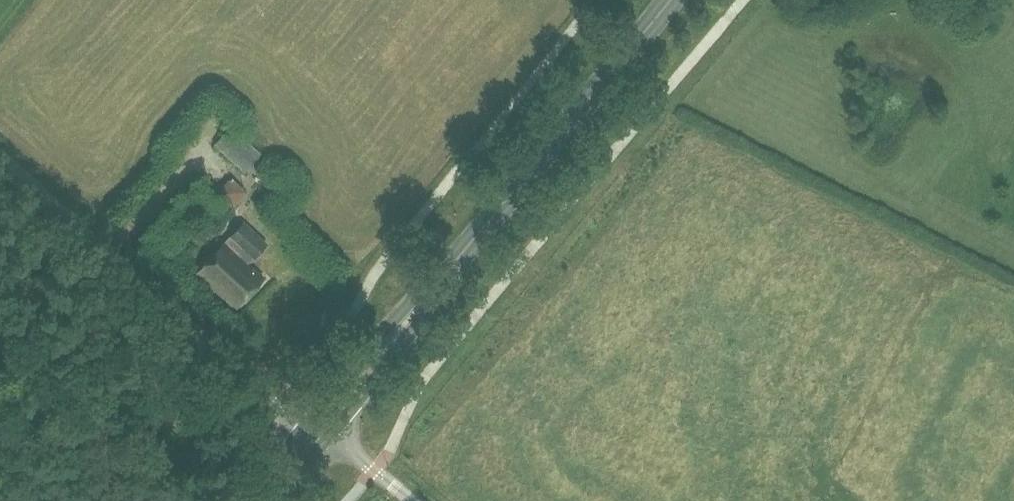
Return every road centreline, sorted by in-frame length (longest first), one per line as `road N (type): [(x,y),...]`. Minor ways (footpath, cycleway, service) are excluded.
road 1 (secondary): [(316,431),(673,0)]
road 2 (unclassified): [(316,431),(0,161)]

